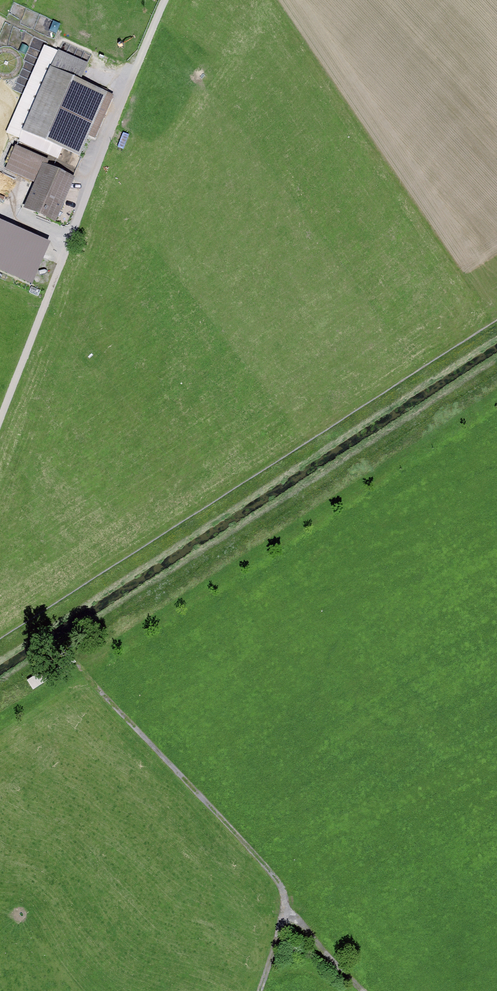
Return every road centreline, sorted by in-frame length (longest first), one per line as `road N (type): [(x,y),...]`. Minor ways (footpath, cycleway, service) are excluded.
road 1 (track): [(0,426),(166,0)]
road 2 (track): [(86,675),(280,886),(286,911),(261,990)]

